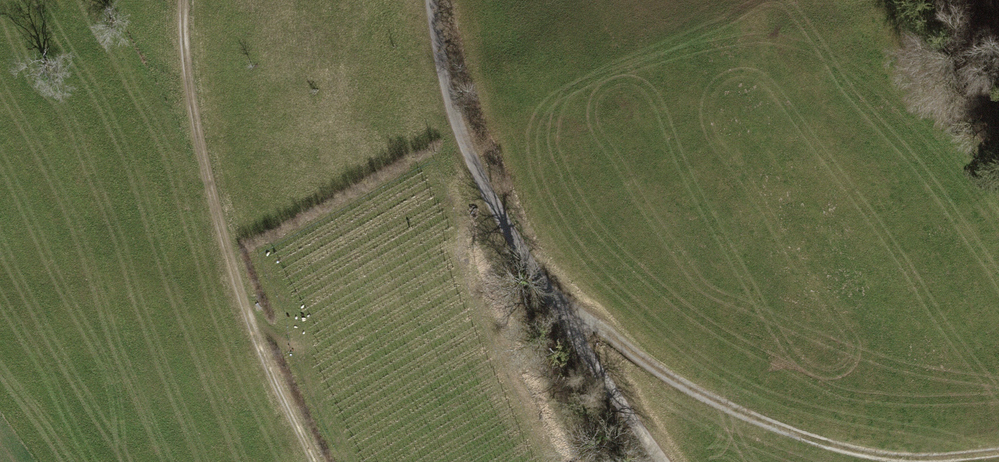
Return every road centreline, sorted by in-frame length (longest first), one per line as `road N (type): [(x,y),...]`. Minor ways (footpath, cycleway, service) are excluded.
road 1 (unclassified): [(432,0),(469,153),(549,299),(663,461)]
road 2 (track): [(549,299),(699,395),(862,455),(923,460),(998,451)]
road 3 (track): [(316,461),(248,313),(222,232),(187,74),(184,0)]

